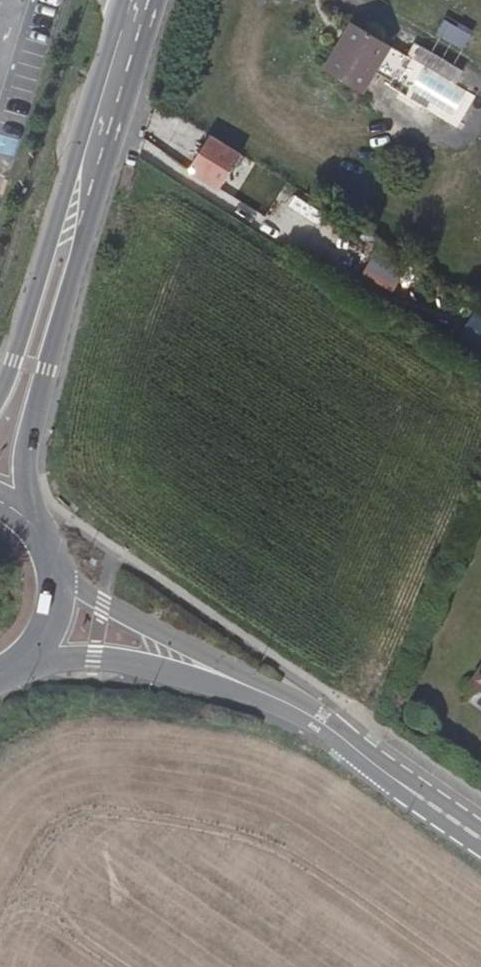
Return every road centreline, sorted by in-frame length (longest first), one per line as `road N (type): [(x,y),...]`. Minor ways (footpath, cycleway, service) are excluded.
road 1 (secondary): [(36,533),(27,486),(31,432),(160,0)]
road 2 (secondary): [(123,0),(0,391)]
road 3 (tertiary): [(237,680),(320,724),(480,839)]
road 4 (tertiary): [(237,680),(119,615),(49,555)]
road 5 (tertiary): [(28,660),(237,680)]

